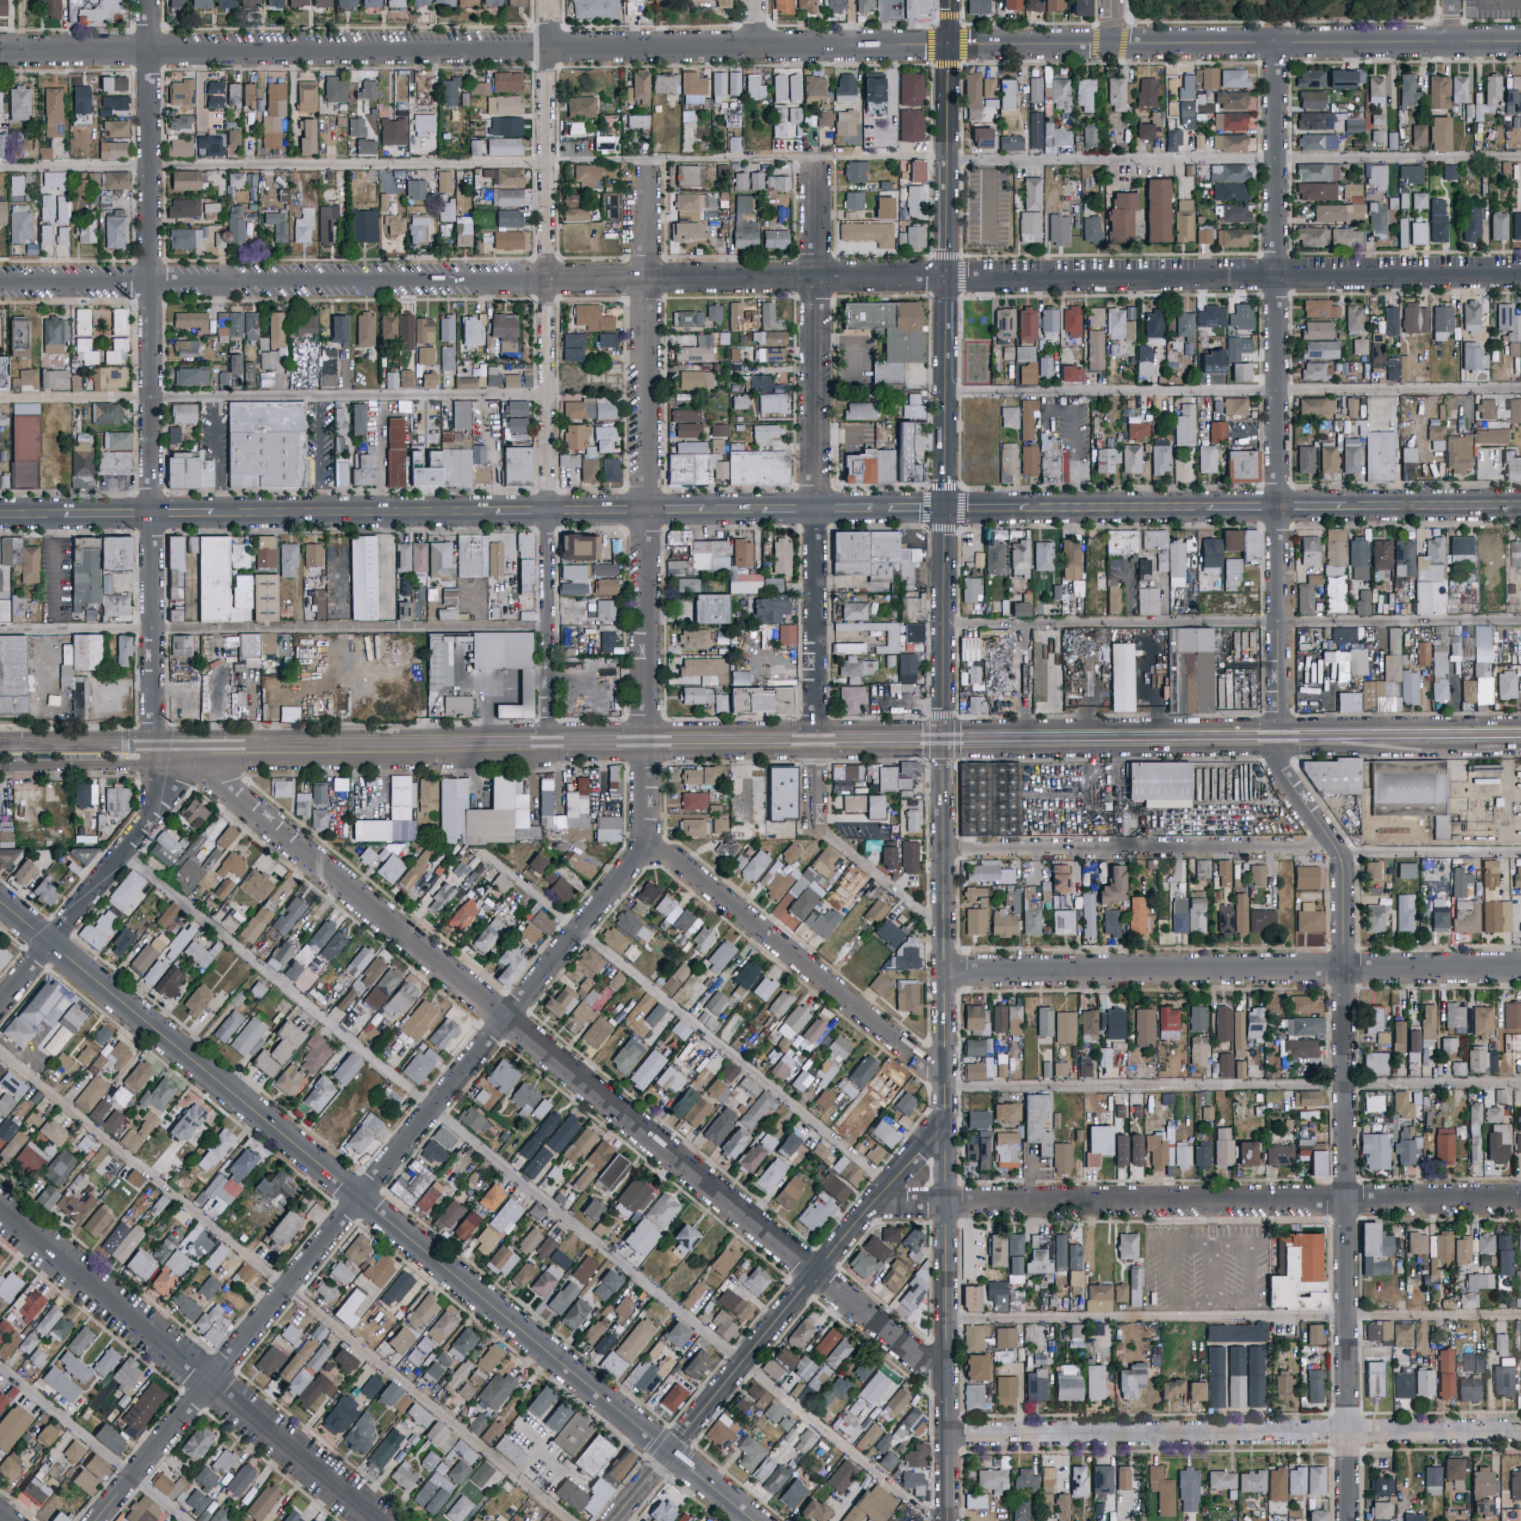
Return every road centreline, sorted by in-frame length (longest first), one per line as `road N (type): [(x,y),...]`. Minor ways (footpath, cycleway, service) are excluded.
road 1 (residential): [(0,286),(1520,274)]
road 2 (residential): [(0,52),(1520,41)]
road 3 (residential): [(198,746),(242,803),(946,1382)]
road 4 (residential): [(647,742),(648,839),(95,1520)]
road 5 (secondary): [(0,902),(753,1520)]
road 6 (residential): [(1277,738),(1281,772),(1342,866),(1347,1520)]
road 7 (tertiary): [(943,740),(947,1520)]
road 8 (residential): [(155,746),(149,0)]
road 9 (residential): [(551,743),(548,0)]
road 10 (tertiary): [(943,740),(949,0)]
road 11 (residential): [(873,1203),(1520,1199)]
road 12 (residential): [(816,741),(814,160)]
road 13 (residential): [(1279,622),(1276,42)]
road 14 (residential): [(647,742),(647,162)]
road 15 (residential): [(943,972),(1520,968)]
road 16 (residential): [(946,1436),(1520,1432)]
road 17 (residential): [(551,629),(0,629)]
road 18 (residential): [(942,1125),(614,1520)]
road 19 (tertiary): [(0,1210),(377,1520)]
road 20 (residential): [(943,850),(1333,852)]
road 21 (residential): [(648,839),(943,1081)]
road 22 (secondary): [(198,746),(551,743)]
road 23 (secondary): [(943,740),(1277,738)]
road 24 (residential): [(198,746),(0,1003)]
road 25 (secondary): [(495,513),(213,516)]
road 26 (secondary): [(1277,738),(1520,736)]
road 27 (secondary): [(1205,508),(1029,510)]
road 28 (secondary): [(1520,507),(1346,508)]
road 29 (secondary): [(647,742),(816,741)]
road 30 (secondary): [(0,748),(155,746)]
road 31 (secondary): [(816,741),(943,740)]

